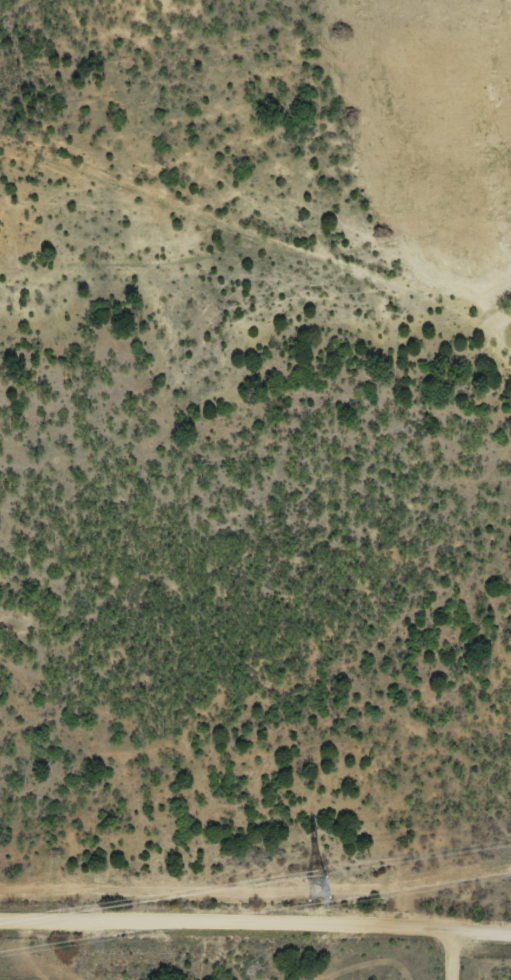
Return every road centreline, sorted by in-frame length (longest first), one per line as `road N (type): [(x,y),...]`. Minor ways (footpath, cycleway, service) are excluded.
road 1 (residential): [(510,950),(0,946)]

